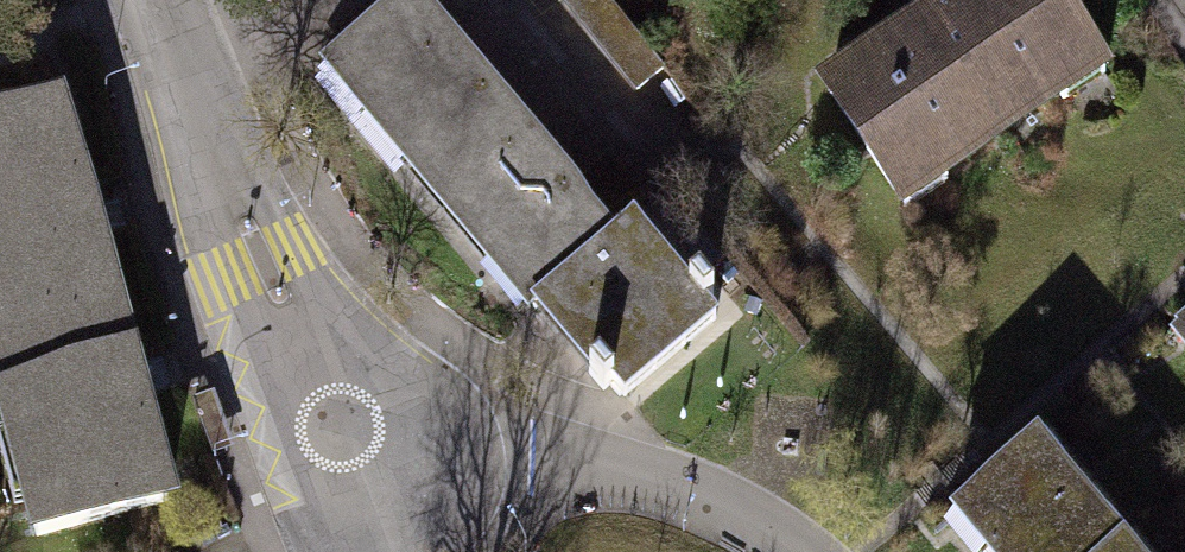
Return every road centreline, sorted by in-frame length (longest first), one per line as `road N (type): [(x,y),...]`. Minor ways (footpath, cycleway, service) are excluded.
road 1 (residential): [(149,0),(330,456)]
road 2 (residential): [(798,551),(649,477),(520,452),(330,456)]

